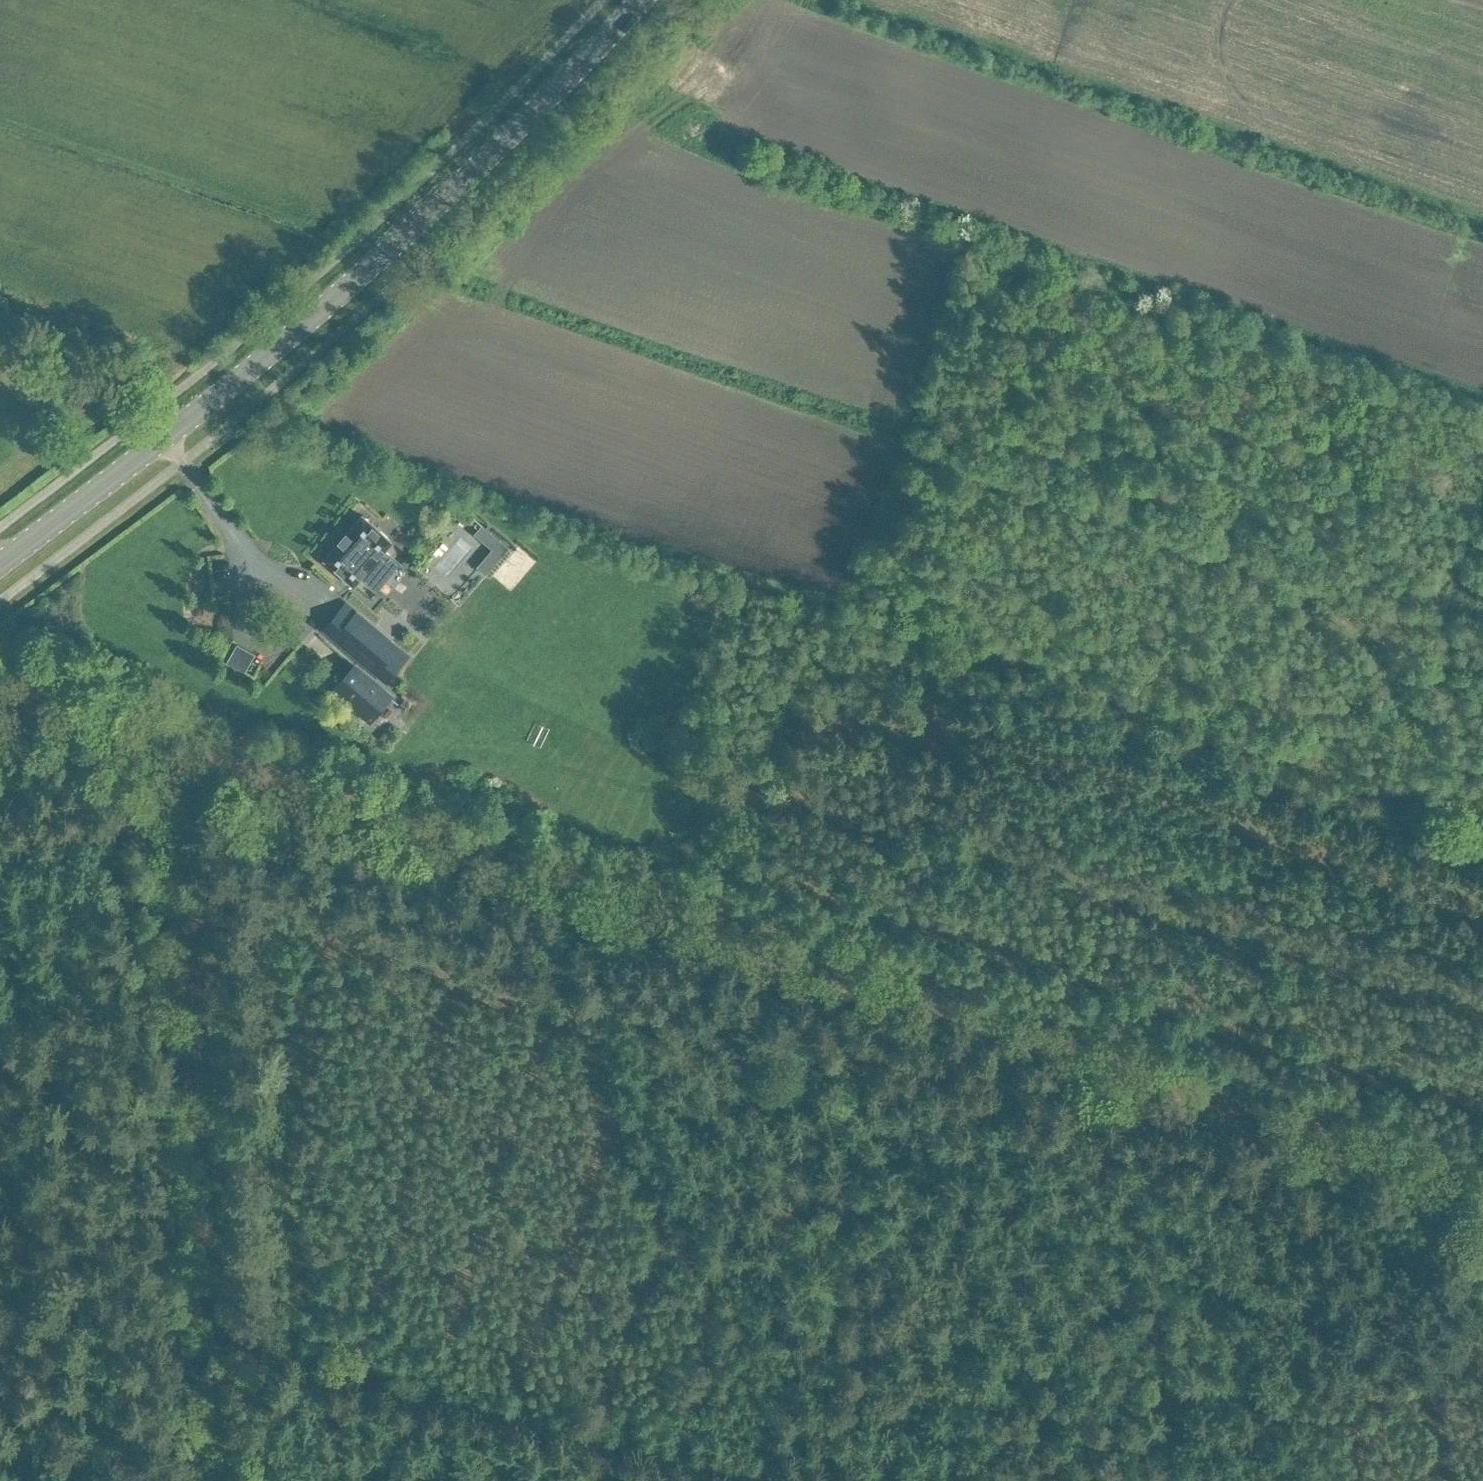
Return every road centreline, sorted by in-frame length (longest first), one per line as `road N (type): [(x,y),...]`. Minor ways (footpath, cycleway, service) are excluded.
road 1 (secondary): [(0,564),(271,349),(415,222),(636,0)]

